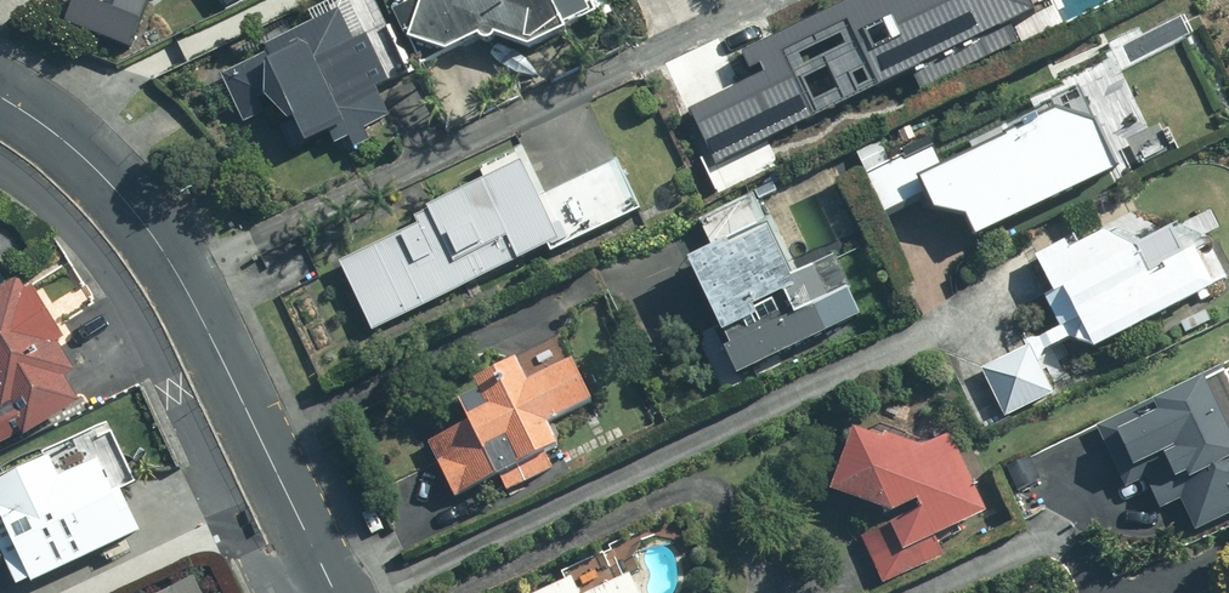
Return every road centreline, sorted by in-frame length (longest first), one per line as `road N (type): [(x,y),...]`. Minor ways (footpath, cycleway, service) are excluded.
road 1 (tertiary): [(334,592),(178,272),(123,195),(46,129),(0,103)]

